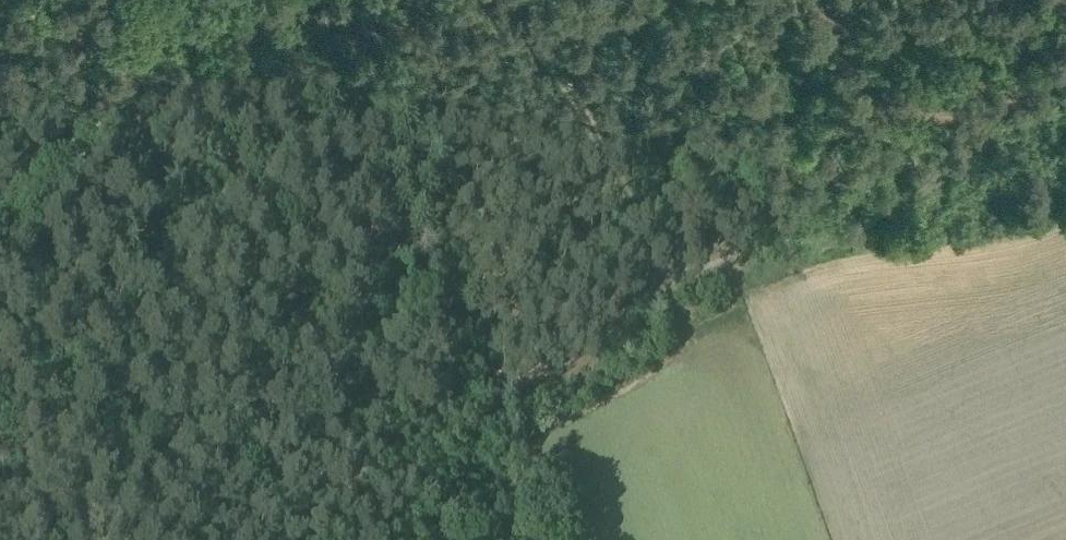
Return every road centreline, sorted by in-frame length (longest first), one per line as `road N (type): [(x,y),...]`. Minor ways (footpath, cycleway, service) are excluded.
road 1 (track): [(486,539),(485,446),(528,397),(598,350),(615,325),(664,287),(928,116),(1065,10)]
road 2 (track): [(515,0),(611,152),(679,334)]
road 3 (track): [(0,221),(76,151),(155,48)]

